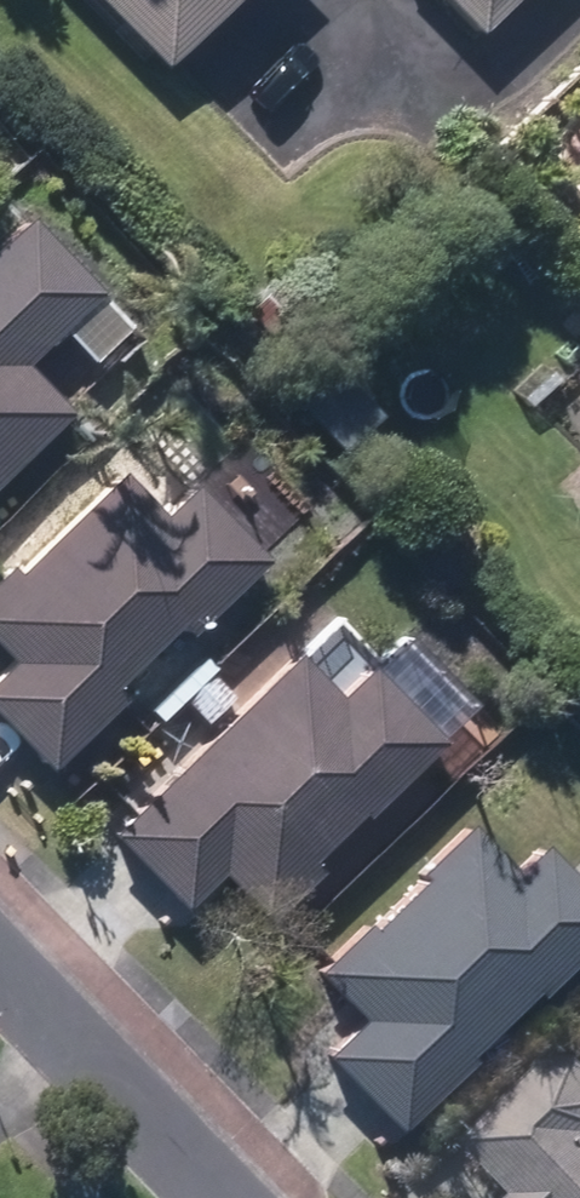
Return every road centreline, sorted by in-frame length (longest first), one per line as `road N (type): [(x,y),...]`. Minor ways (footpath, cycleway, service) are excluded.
road 1 (residential): [(229,1197),(0,965)]

